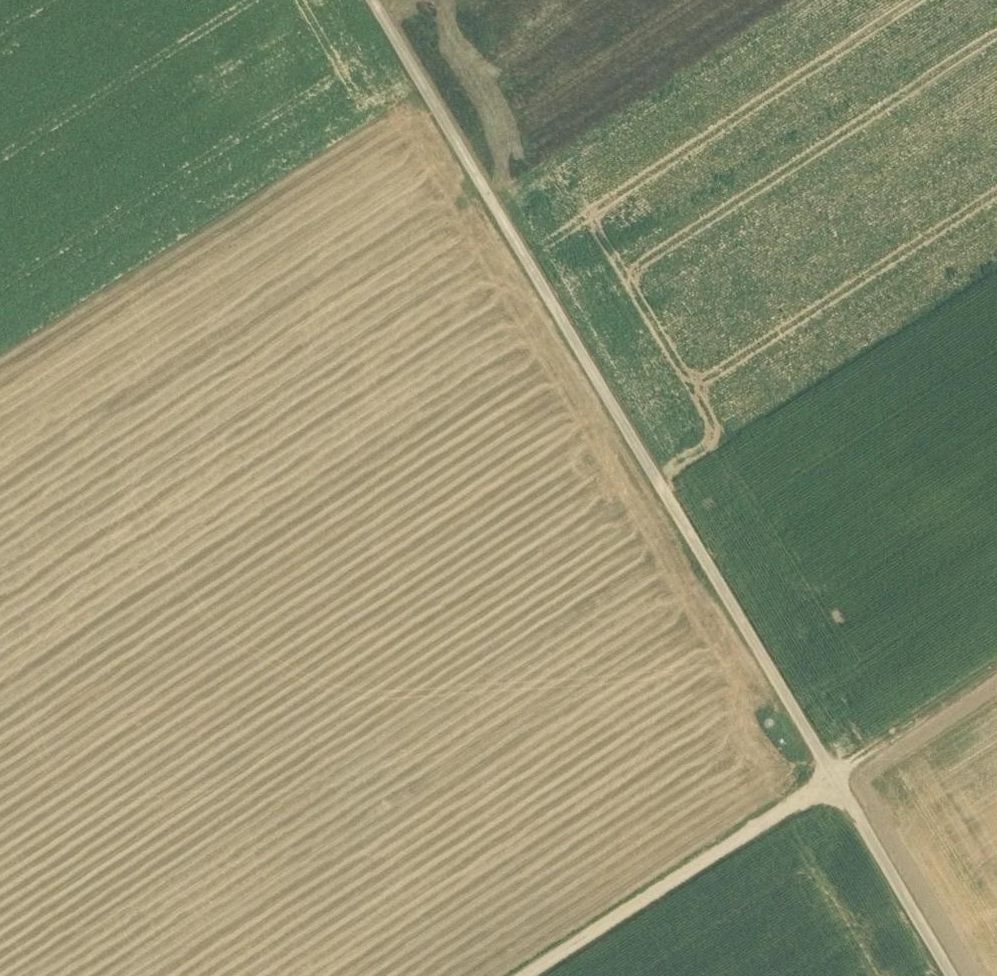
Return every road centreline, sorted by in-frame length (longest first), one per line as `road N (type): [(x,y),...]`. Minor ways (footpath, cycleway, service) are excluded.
road 1 (track): [(371,0),(833,776)]
road 2 (track): [(526,975),(833,776)]
road 3 (track): [(833,776),(953,975)]
road 4 (track): [(833,776),(996,669)]

